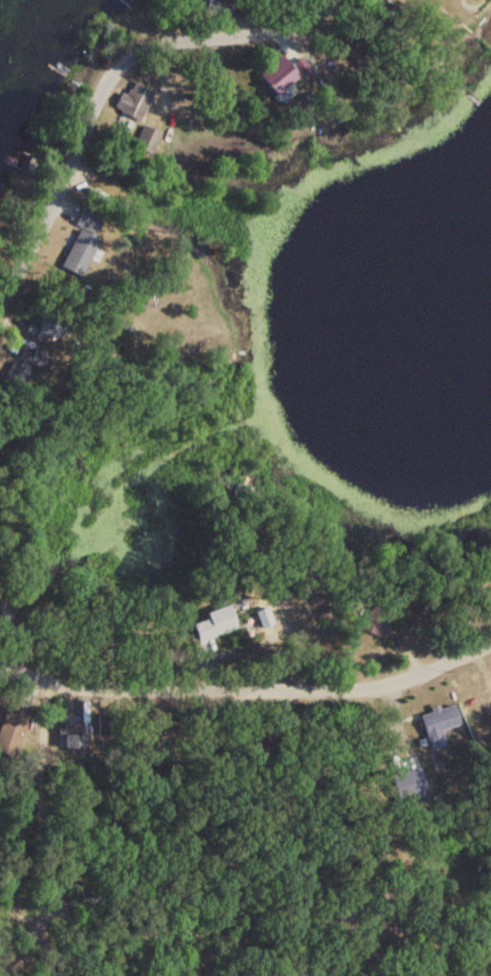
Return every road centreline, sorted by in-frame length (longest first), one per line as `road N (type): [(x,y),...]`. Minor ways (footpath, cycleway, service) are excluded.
road 1 (residential): [(0,636),(41,658),(382,658),(490,608)]
road 2 (residential): [(0,259),(75,112),(92,58),(135,21),(261,0)]
road 3 (track): [(41,658),(25,753),(27,792),(65,901),(61,937),(28,975)]

